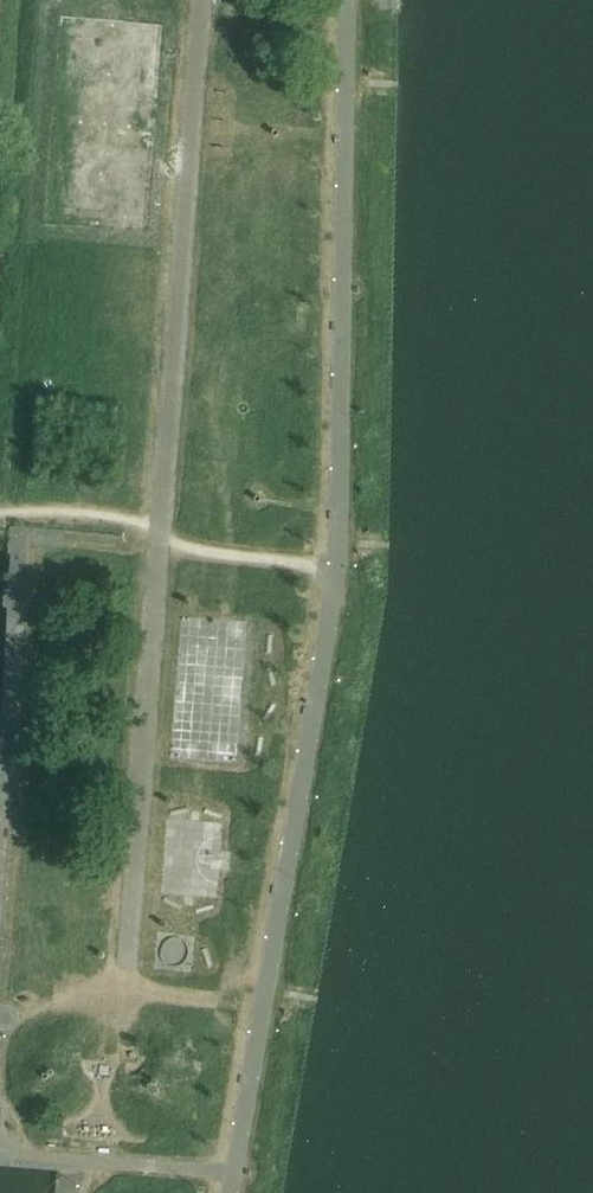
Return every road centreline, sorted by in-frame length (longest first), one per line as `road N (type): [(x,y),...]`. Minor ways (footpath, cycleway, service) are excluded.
road 1 (residential): [(124,991),(201,0)]

